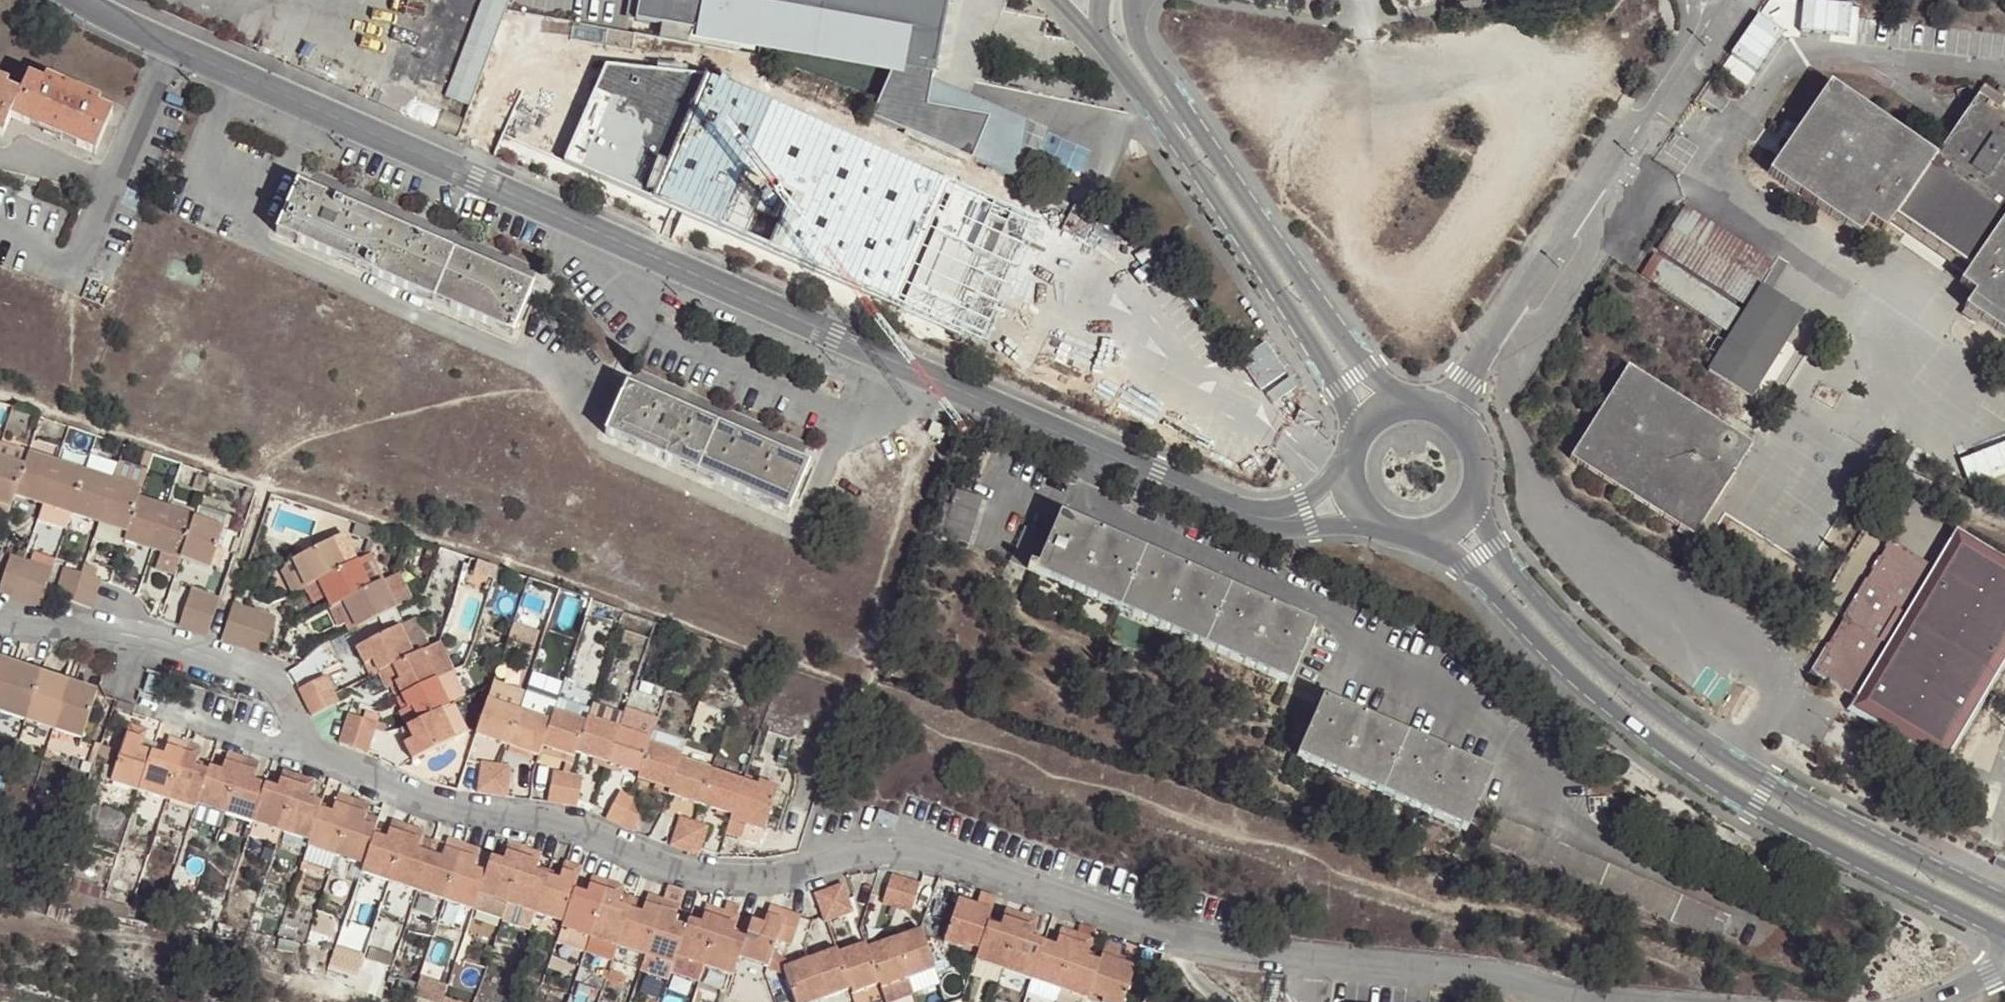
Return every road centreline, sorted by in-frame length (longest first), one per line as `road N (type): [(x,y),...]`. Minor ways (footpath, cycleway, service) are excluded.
road 1 (residential): [(0,637),(213,664),(269,686),(312,750),(377,787),(467,811),(543,819),(698,873),(766,876),(873,852),(926,854),(1222,945),(1470,971),(1621,1001)]
road 2 (tertiary): [(1252,516),(176,45),(92,0)]
road 3 (secondary): [(1412,531),(1467,563),(1556,659),(1651,739),(1793,829),(2004,932)]
road 4 (secondary): [(2004,897),(1800,794),(1658,704),(1604,661),(1503,557),(1473,487)]
road 5 (secondary): [(1411,399),(1364,368),(1147,56),(1131,0)]
road 6 (secondary): [(1100,38),(1341,387),(1357,425)]
road 7 (tertiary): [(1252,516),(1300,530),(1377,523)]
road 8 (secondary): [(1473,487),(1476,453),(1461,422),(1411,399)]

